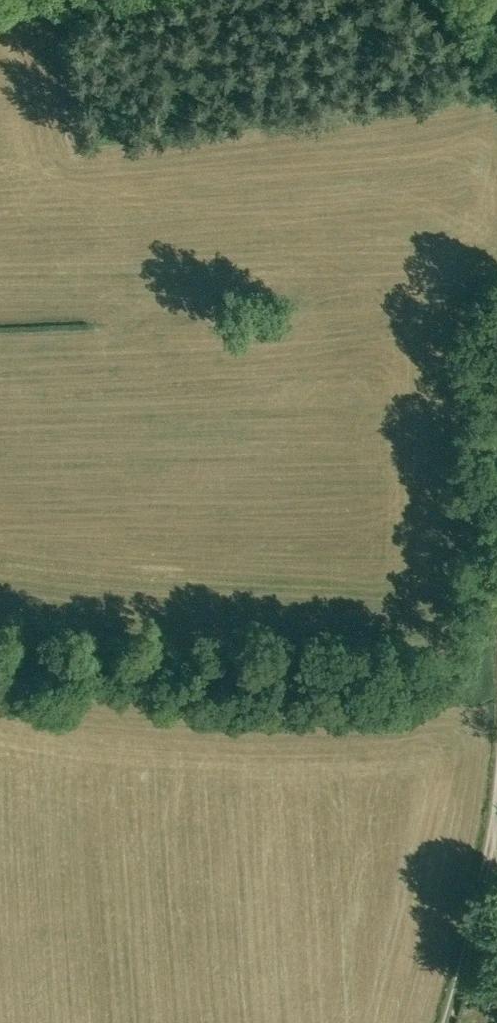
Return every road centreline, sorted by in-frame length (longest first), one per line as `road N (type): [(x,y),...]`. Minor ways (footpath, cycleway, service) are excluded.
road 1 (track): [(446,1022),(496,803)]

